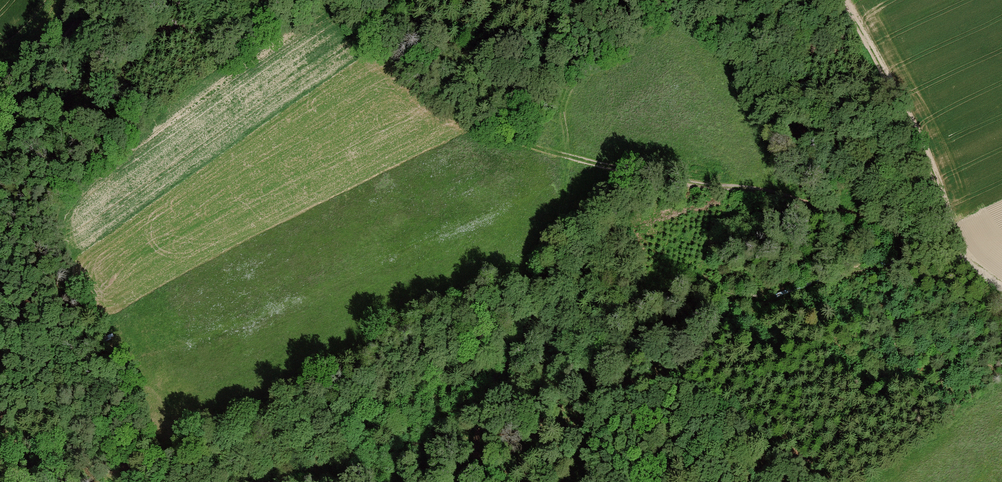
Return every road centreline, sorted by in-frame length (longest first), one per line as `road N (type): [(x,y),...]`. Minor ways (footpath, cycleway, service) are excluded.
road 1 (track): [(1001,292),(921,241),(859,215),(547,148),(451,53),(371,23),(344,0)]
road 2 (track): [(490,481),(479,460),(481,408),(528,322),(537,262),(562,211),(566,154)]
road 3 (track): [(955,262),(946,225),(842,0)]
road 4 (track): [(653,0),(555,95)]
road 5 (track): [(562,0),(555,95),(518,112)]
road 6 (track): [(0,68),(35,70),(89,0)]

